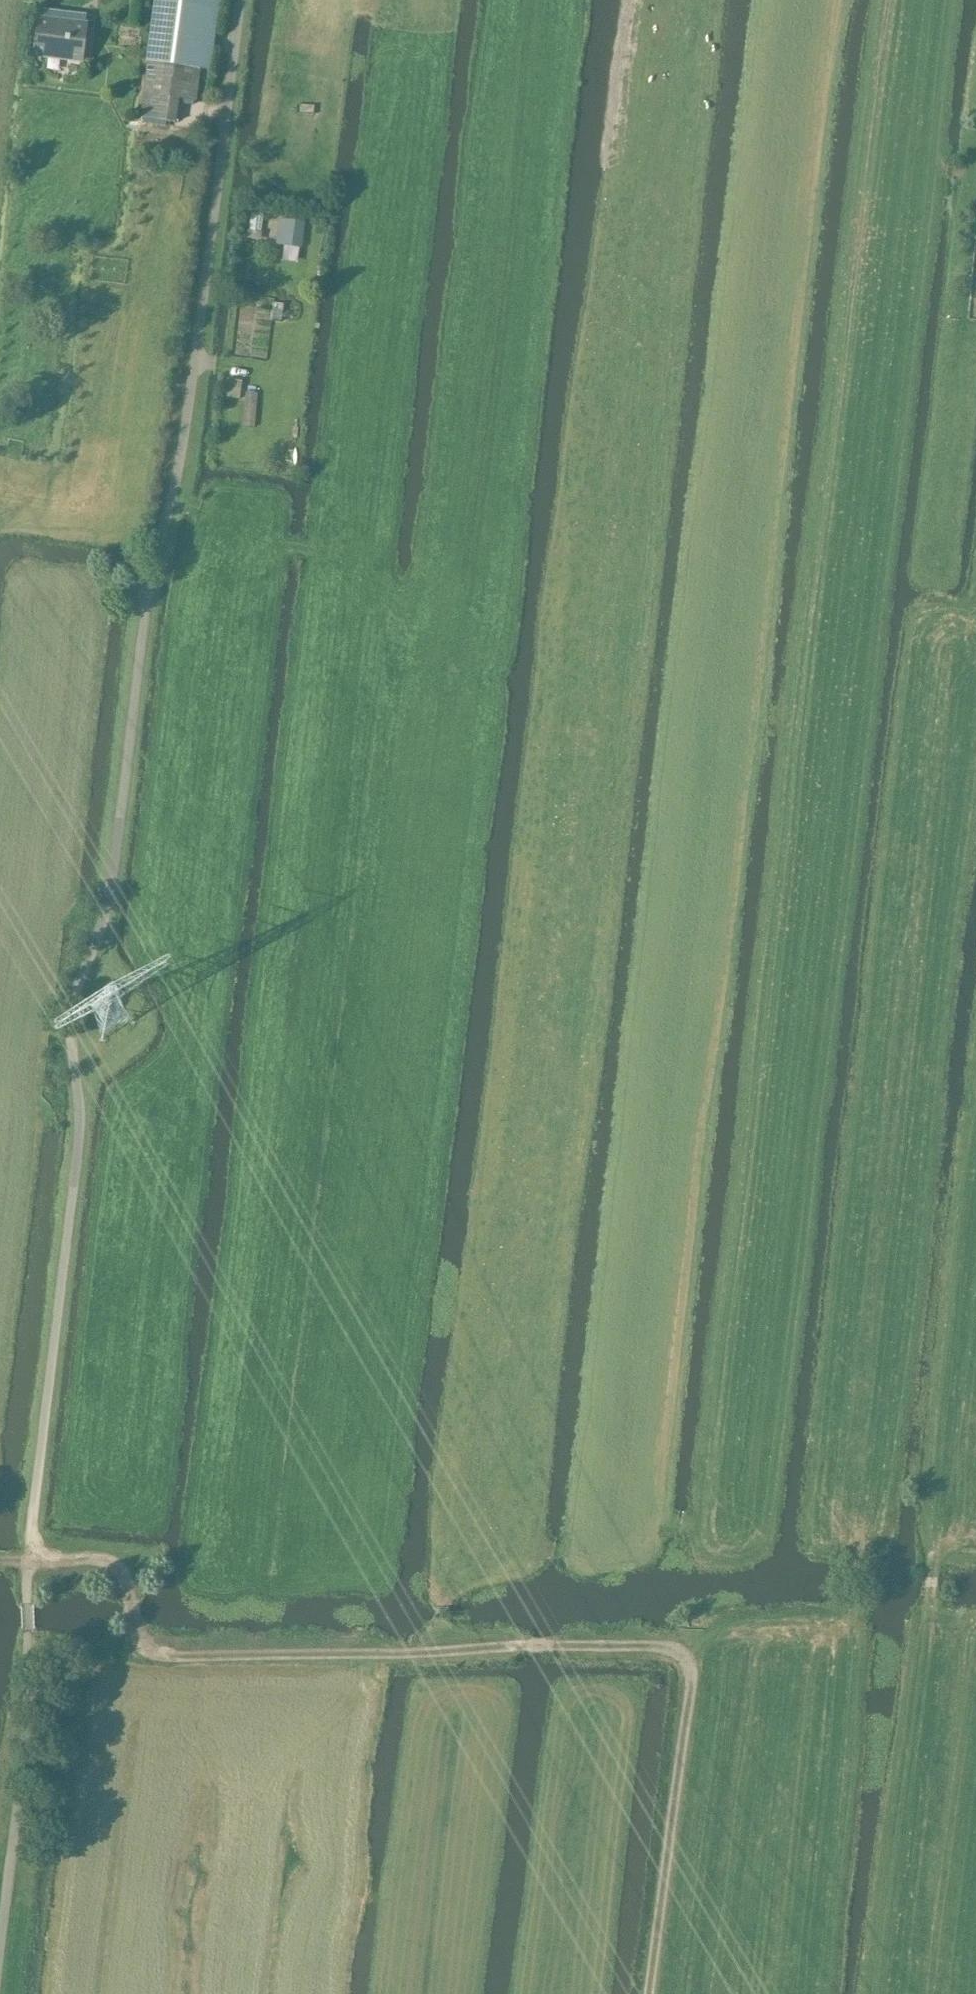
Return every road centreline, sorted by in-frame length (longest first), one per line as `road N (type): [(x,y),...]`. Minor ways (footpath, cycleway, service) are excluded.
road 1 (track): [(642,1993),(697,1667),(665,1641),(570,1637),(154,1656),(128,1586),(105,1561),(0,1559)]

